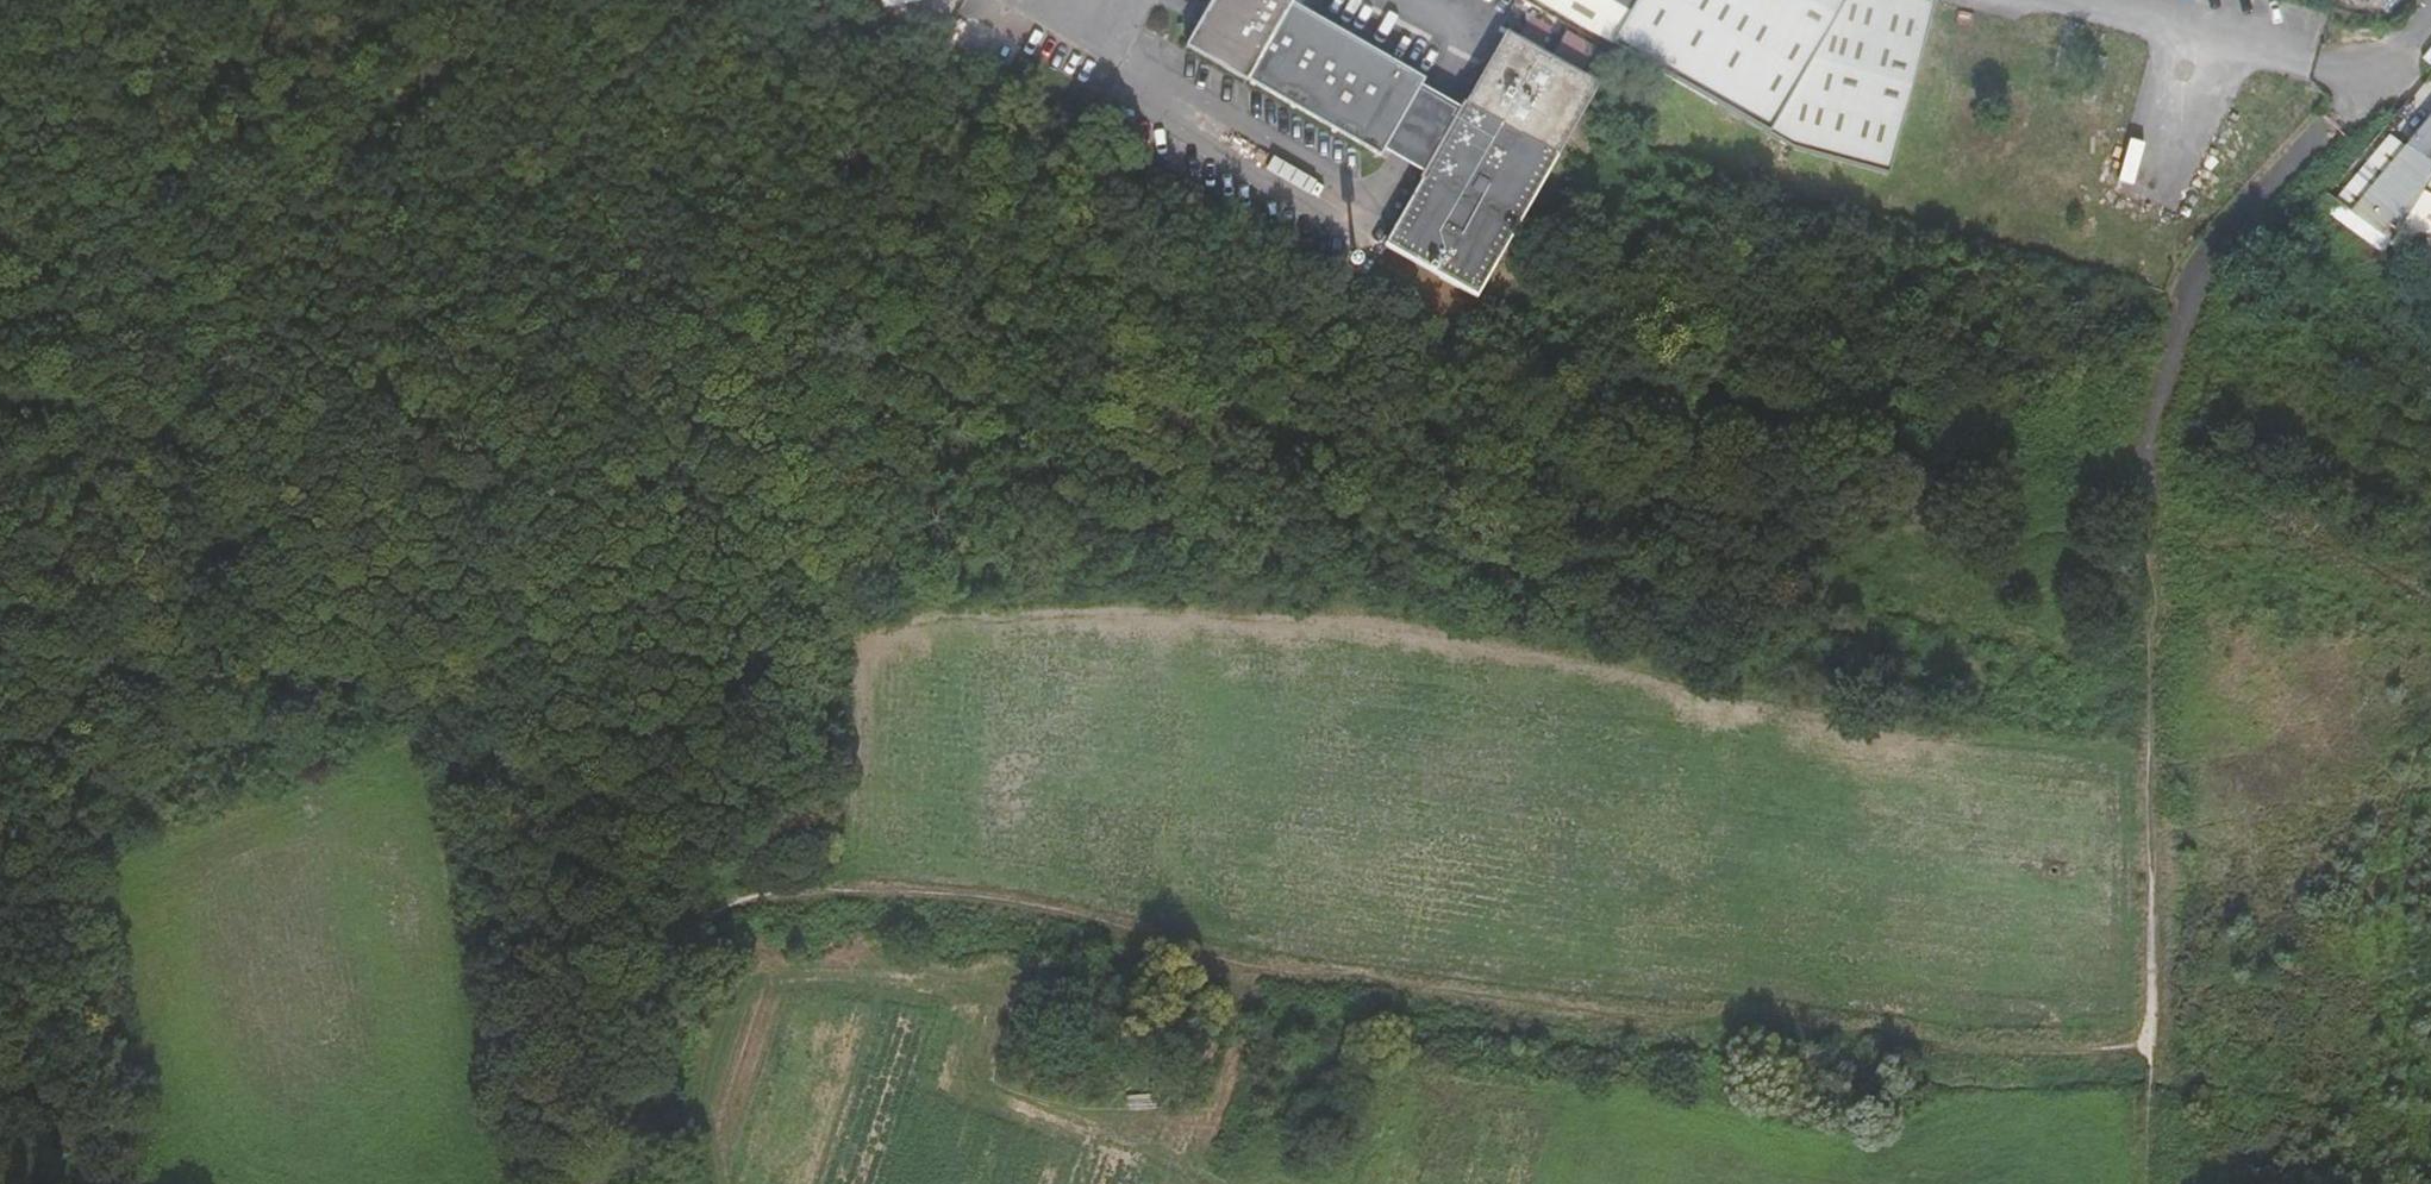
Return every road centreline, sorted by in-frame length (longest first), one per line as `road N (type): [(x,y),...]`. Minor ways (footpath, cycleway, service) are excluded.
road 1 (track): [(2158,1065),(1354,985),(955,905),(720,901),(611,1176),(595,1183)]
road 2 (track): [(2158,1065),(2151,452)]

